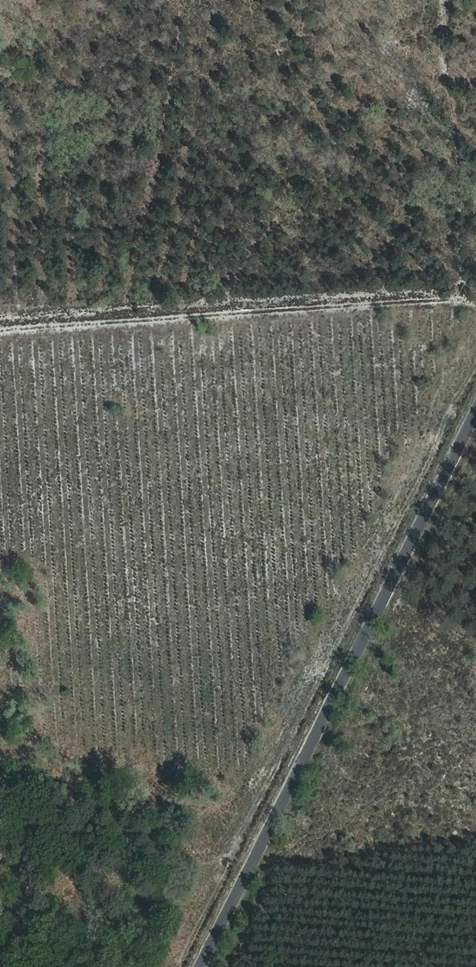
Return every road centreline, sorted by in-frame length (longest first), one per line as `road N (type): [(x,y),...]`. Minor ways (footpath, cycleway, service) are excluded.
road 1 (unclassified): [(475,374),(195,966)]
road 2 (track): [(475,301),(0,331)]

